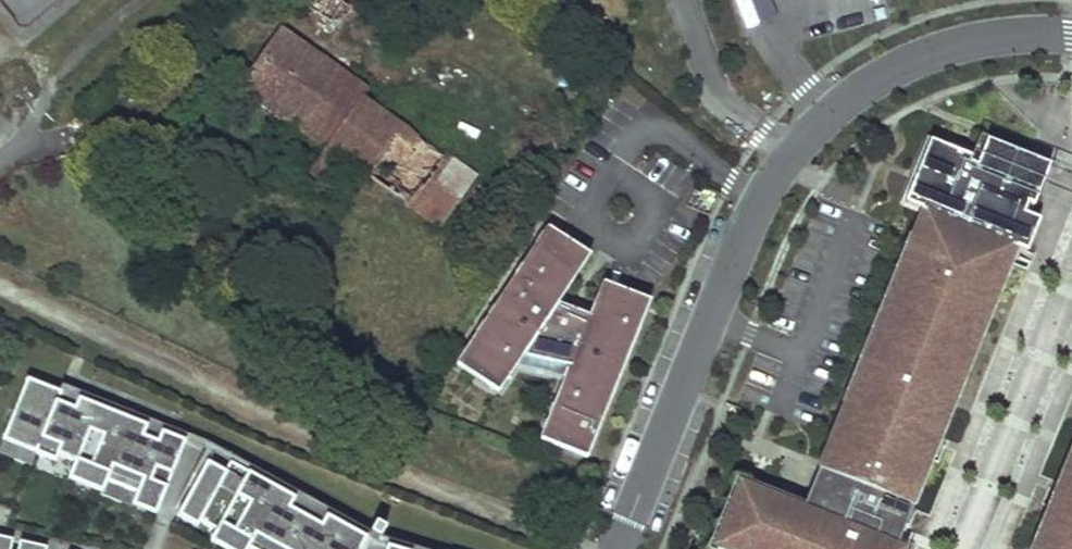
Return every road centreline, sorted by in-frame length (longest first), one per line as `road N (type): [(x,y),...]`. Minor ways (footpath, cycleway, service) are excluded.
road 1 (residential): [(1071,34),(963,25),(868,73),(792,145),(750,197),(612,548)]
road 2 (track): [(614,545),(0,288)]

